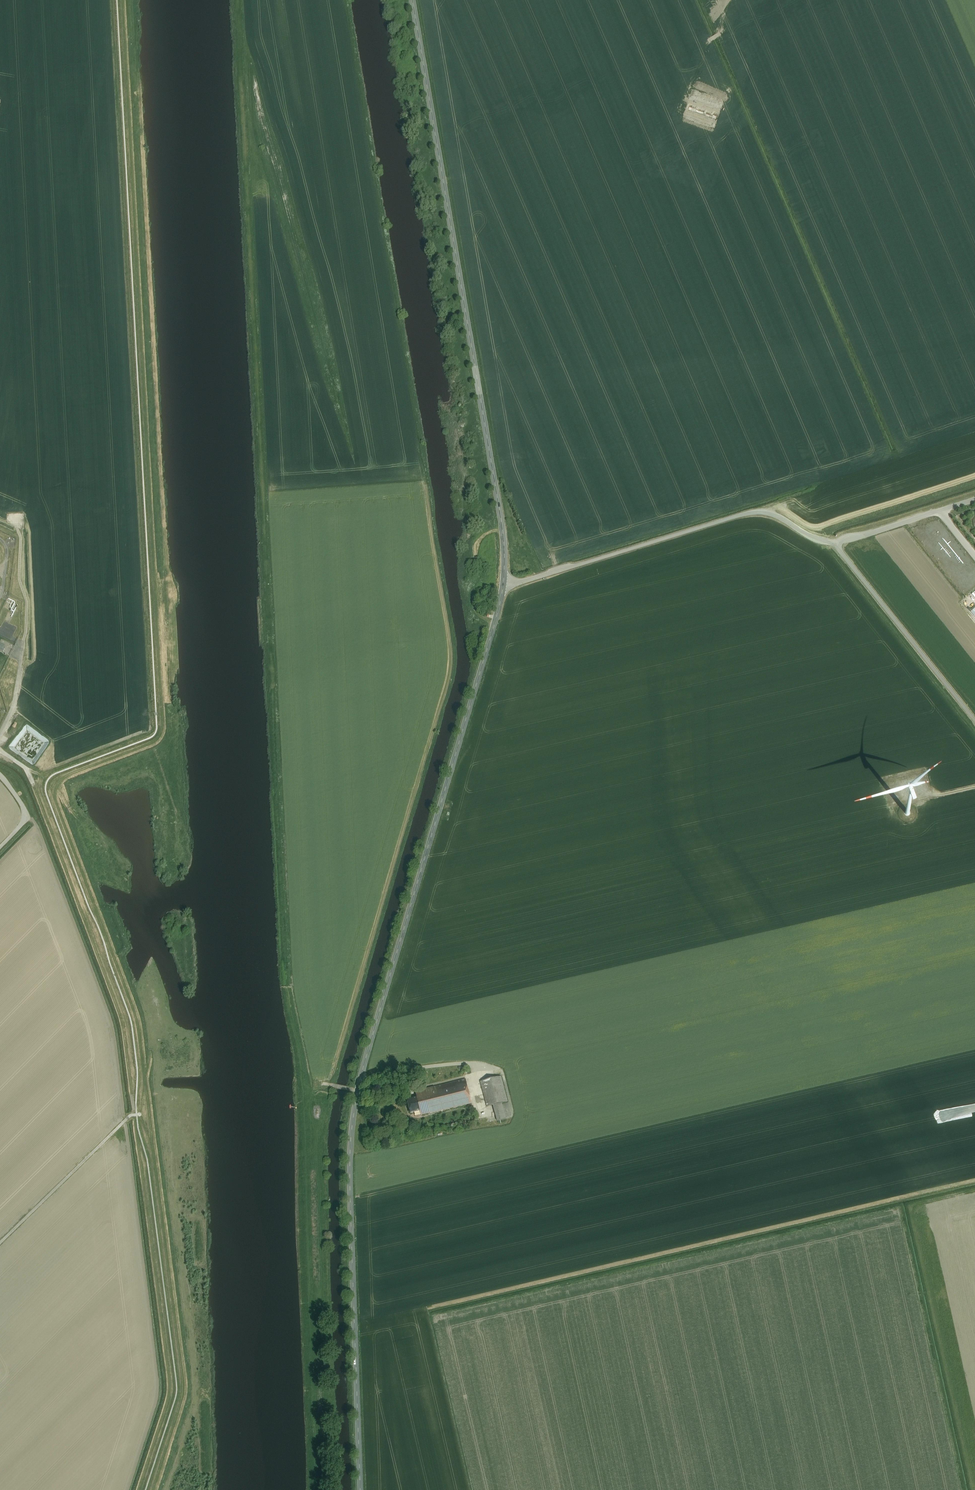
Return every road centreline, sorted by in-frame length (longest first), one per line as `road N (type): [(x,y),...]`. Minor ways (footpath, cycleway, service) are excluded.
road 1 (tertiary): [(504,583),(355,1110),(350,1201),(361,1489)]
road 2 (tertiary): [(414,0),(502,522),(504,583)]
road 3 (unclassified): [(974,721),(835,542),(774,514),(747,513),(504,583)]
road 4 (track): [(16,525),(23,644)]

